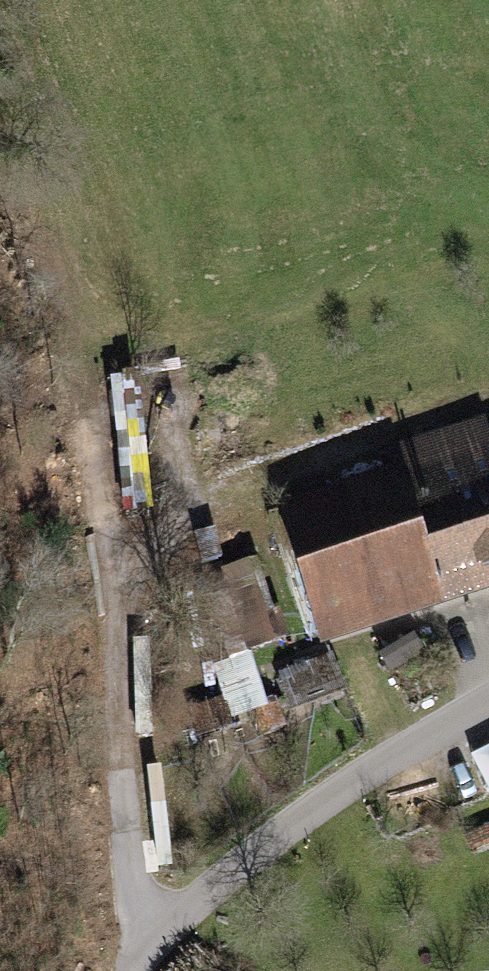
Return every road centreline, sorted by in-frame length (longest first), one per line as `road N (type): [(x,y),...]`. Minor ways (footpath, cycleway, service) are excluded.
road 1 (track): [(151,949),(126,839),(105,522),(74,342)]
road 2 (unclassified): [(488,702),(279,834),(132,970)]
road 3 (track): [(111,584),(253,484),(488,404)]
road 4 (track): [(185,525),(173,388)]

